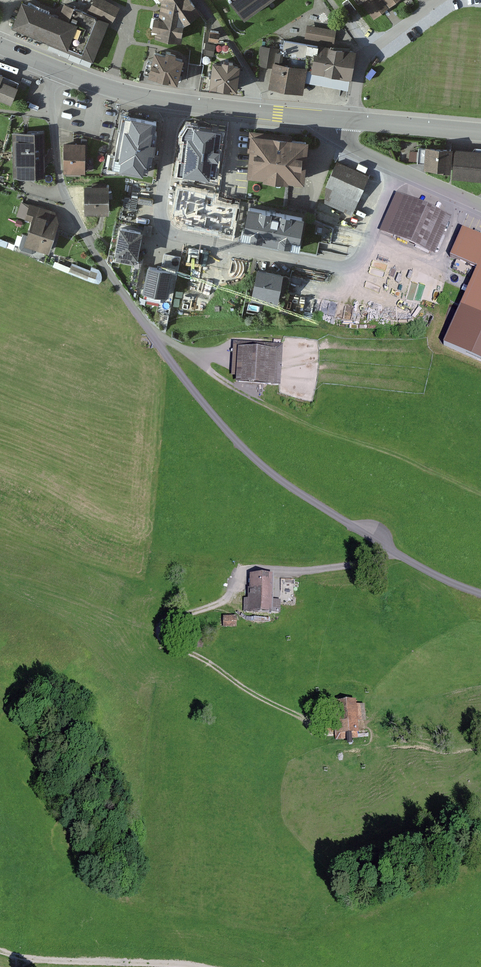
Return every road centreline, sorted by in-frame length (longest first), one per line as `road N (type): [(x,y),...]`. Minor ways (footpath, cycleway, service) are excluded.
road 1 (unclassified): [(46,66),(68,201),(170,362),(236,444),(293,490),(397,554)]
road 2 (residential): [(175,104),(161,217),(173,235),(325,265),(351,261),(366,246),(398,169)]
road 3 (track): [(226,599),(169,621),(161,633),(300,714)]
road 4 (track): [(203,966),(12,956)]
road 5 (unclassified): [(226,599),(240,572),(304,571),(397,554)]
road 6 (tertiary): [(175,104),(333,120)]
road 7 (tertiary): [(333,120),(480,133)]
road 8 (tertiary): [(46,66),(108,92),(175,104)]

